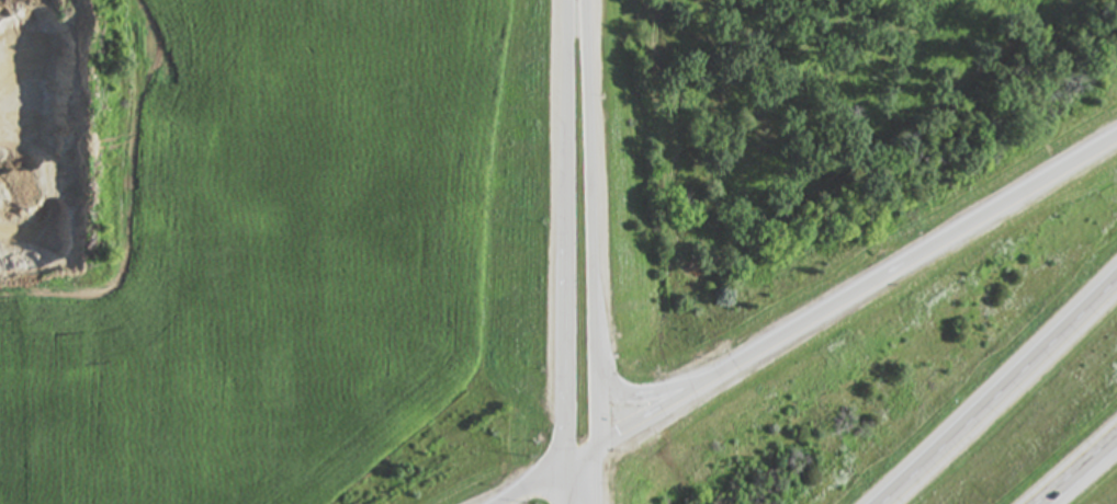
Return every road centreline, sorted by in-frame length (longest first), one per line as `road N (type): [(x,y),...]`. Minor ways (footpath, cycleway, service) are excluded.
road 1 (tertiary): [(567,0),(567,468)]
road 2 (tertiary): [(597,450),(585,0)]
road 3 (motorway): [(1116,141),(733,369)]
road 4 (motorway): [(1116,284),(881,503)]
road 5 (motorway): [(733,369),(597,450)]
road 6 (motorway): [(733,369),(645,393),(621,391),(595,373)]

